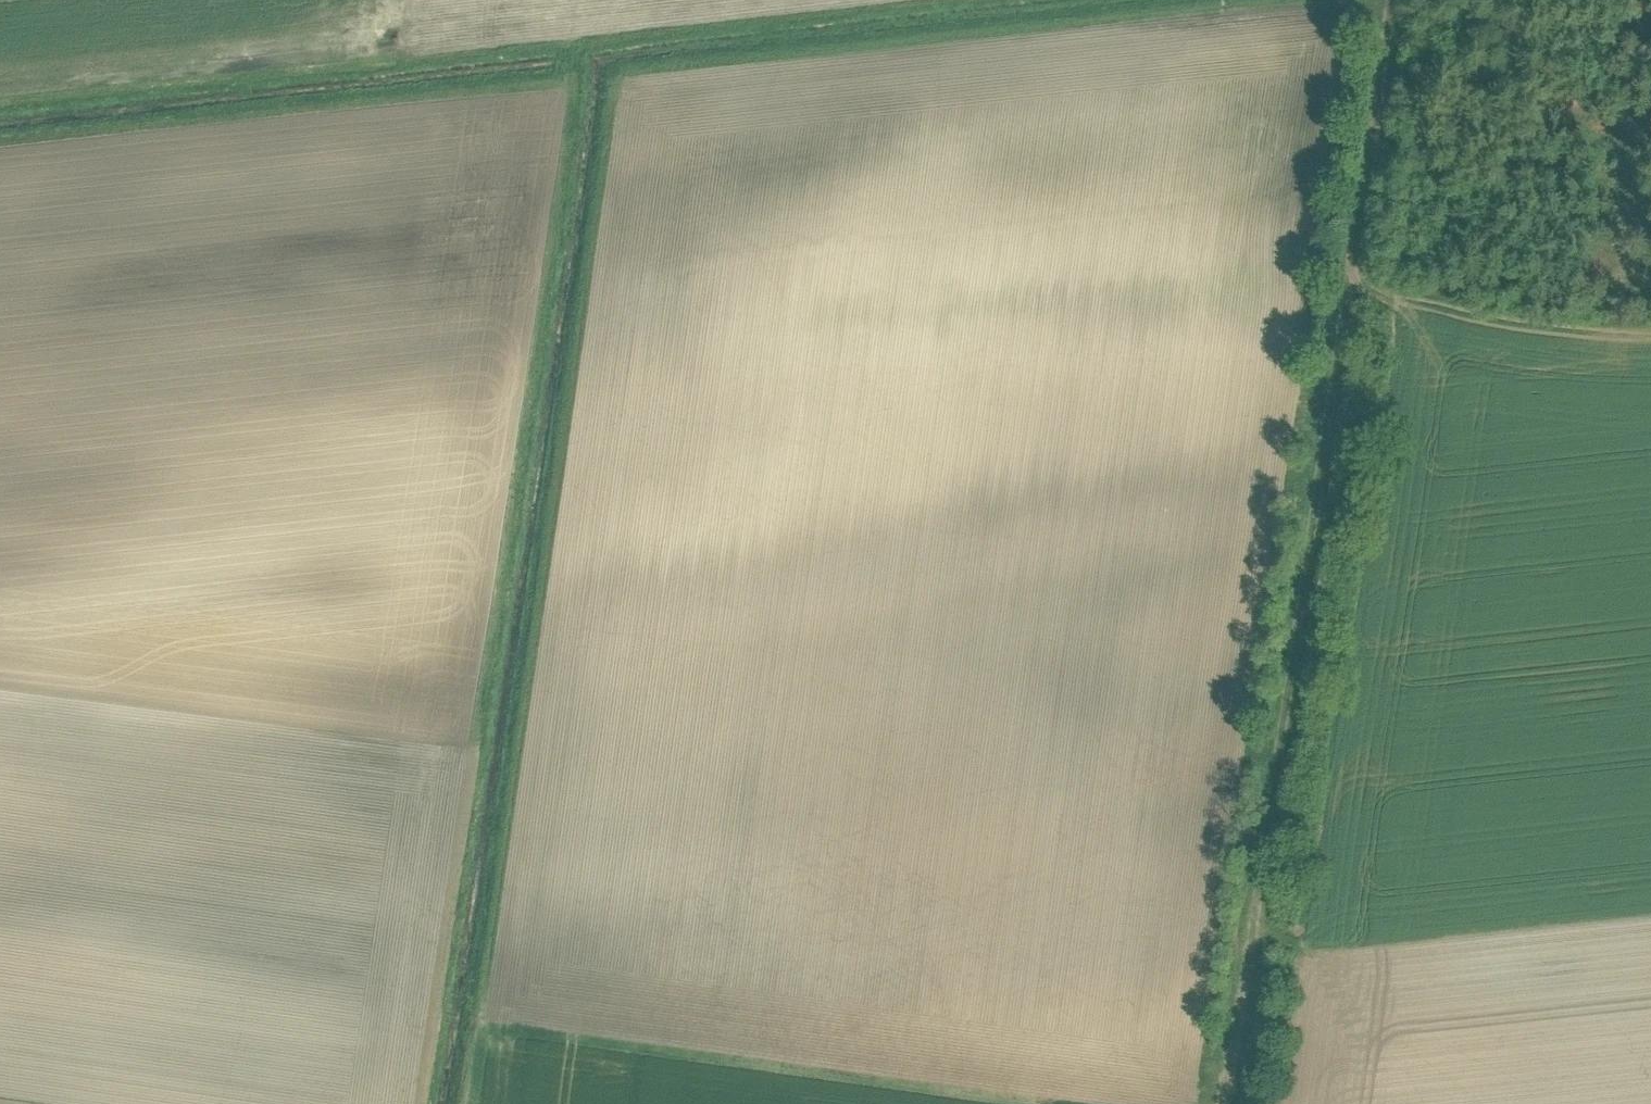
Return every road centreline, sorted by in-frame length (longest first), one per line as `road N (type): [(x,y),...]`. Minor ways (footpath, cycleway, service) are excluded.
road 1 (track): [(1223,1103),(1392,0)]

